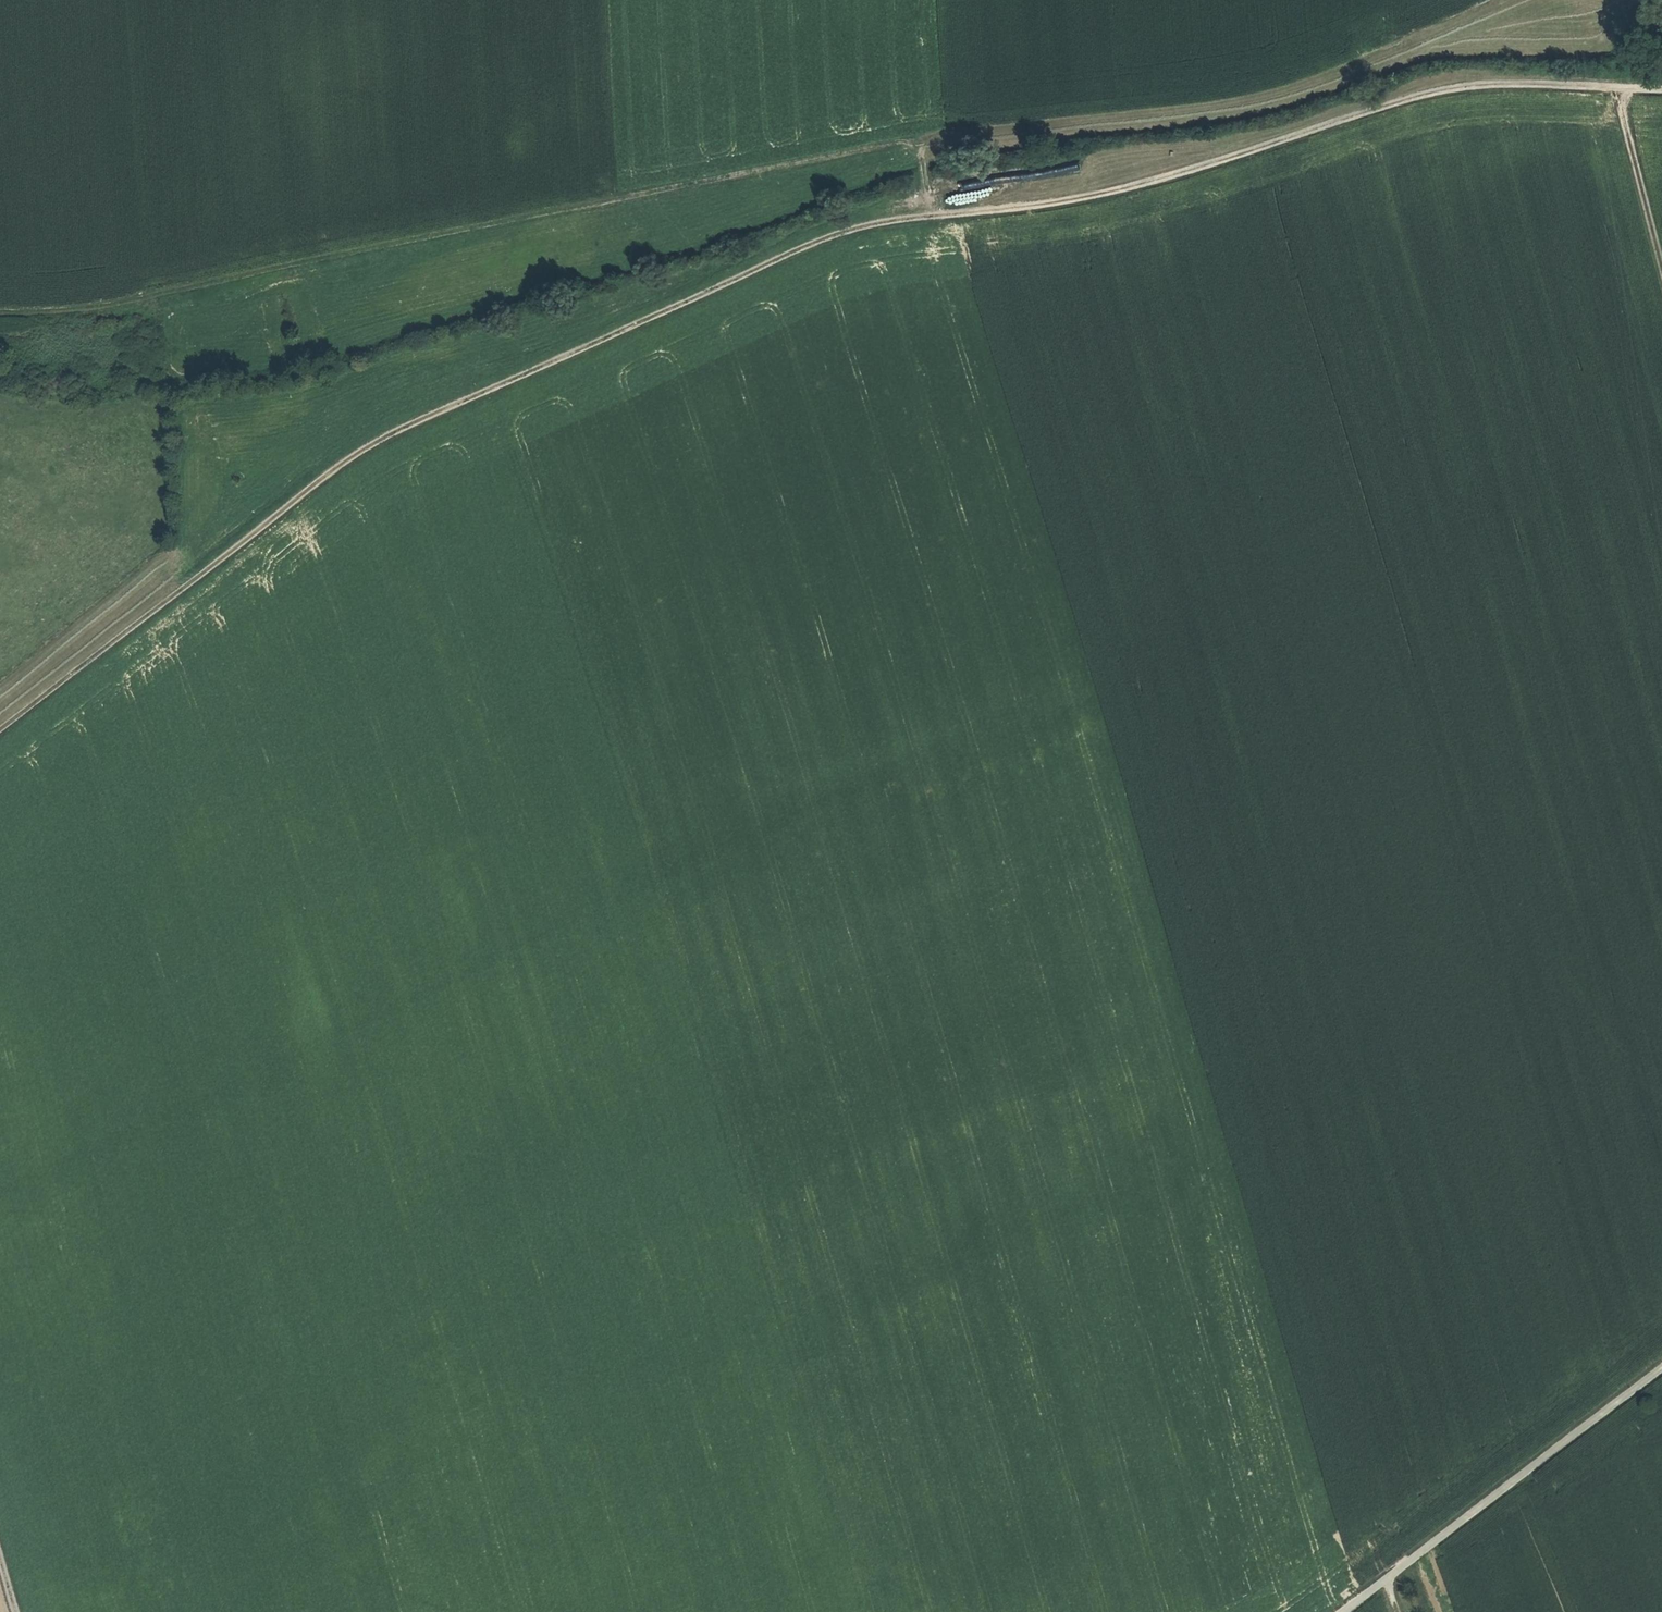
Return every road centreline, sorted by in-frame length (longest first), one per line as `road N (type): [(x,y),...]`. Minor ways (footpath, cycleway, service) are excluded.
road 1 (track): [(0,721),(389,434),(813,243),(901,219),(1139,186),(1456,91),(1520,84),(1661,88)]
road 2 (track): [(1661,1371),(1341,1611)]
road 3 (track): [(1661,272),(1618,86)]

